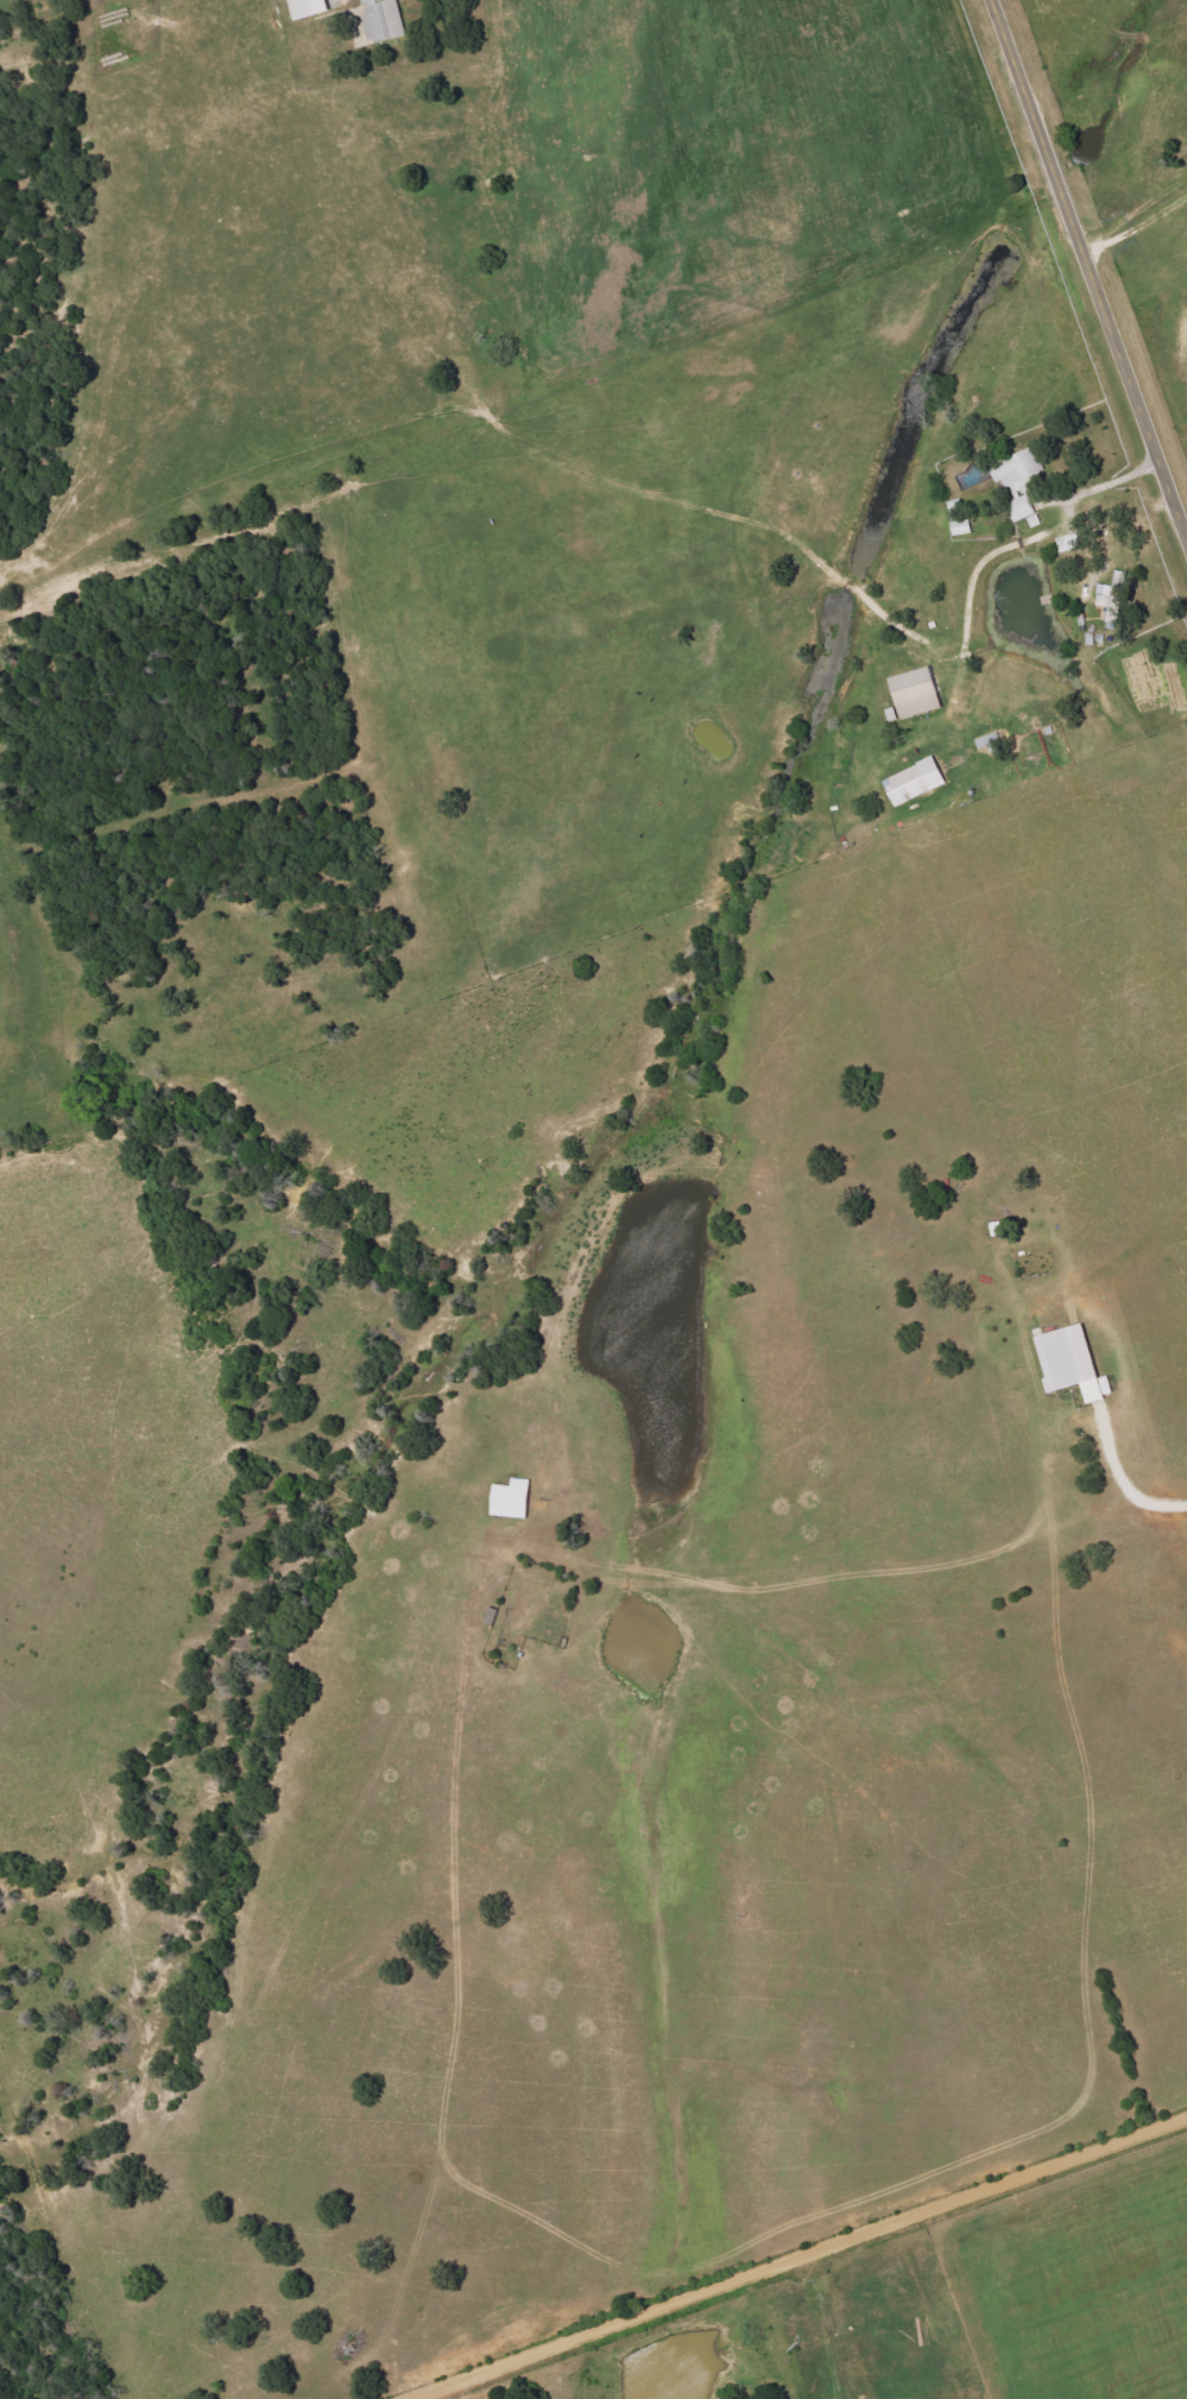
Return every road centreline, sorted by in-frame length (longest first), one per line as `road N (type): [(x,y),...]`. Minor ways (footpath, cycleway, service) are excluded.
road 1 (residential): [(408,2398),(1186,2116)]
road 2 (tertiary): [(1186,539),(988,0)]
road 3 (residential): [(1186,1466),(1126,1472),(1081,1402),(1052,1298)]

